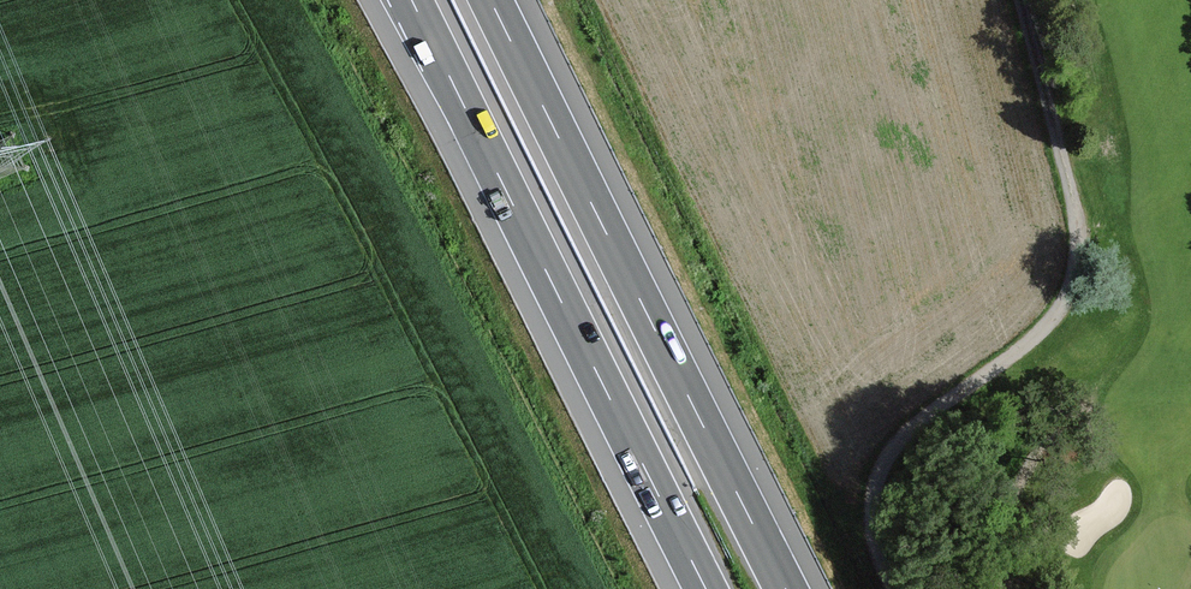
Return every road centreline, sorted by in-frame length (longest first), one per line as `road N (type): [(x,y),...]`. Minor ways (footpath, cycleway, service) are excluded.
road 1 (motorway): [(785,588),(490,0)]
road 2 (motorway): [(410,0),(703,588)]

